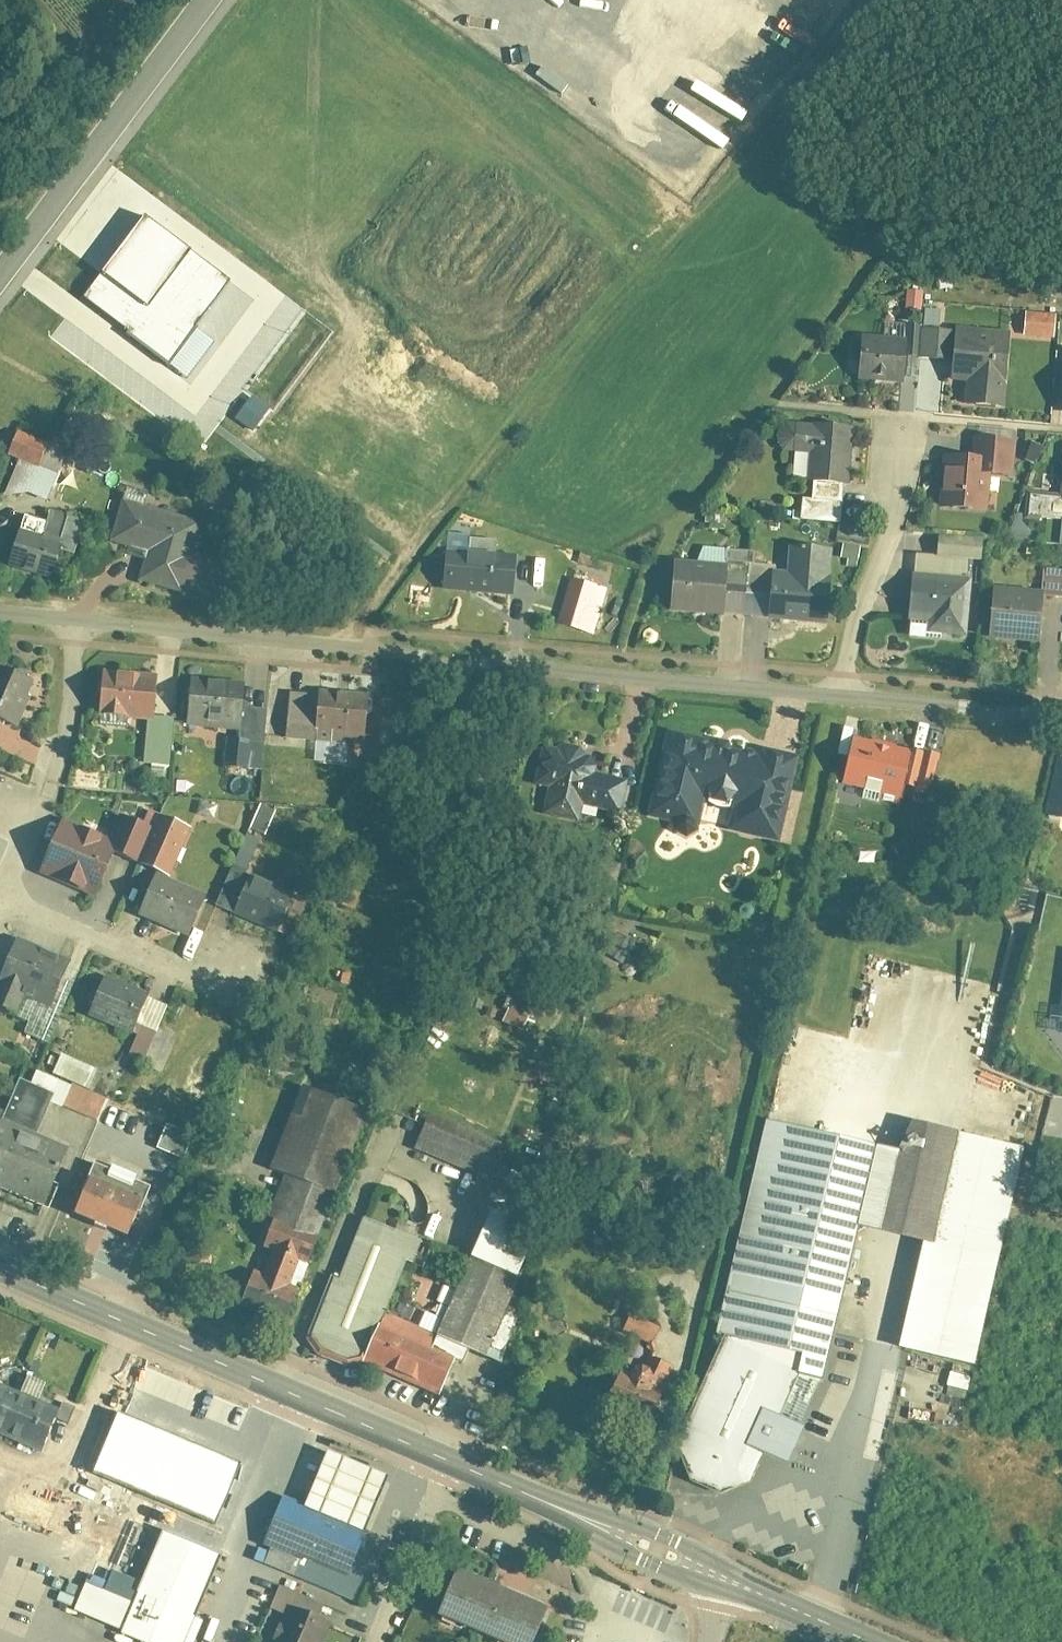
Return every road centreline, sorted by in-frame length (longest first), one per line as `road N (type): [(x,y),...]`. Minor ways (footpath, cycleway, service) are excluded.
road 1 (residential): [(77,621),(841,697)]
road 2 (secondary): [(459,1462),(0,1267)]
road 3 (tertiary): [(0,268),(208,0)]
road 4 (secondary): [(731,1579),(459,1462)]
road 5 (residential): [(841,697),(853,634),(890,530),(904,417)]
road 6 (residential): [(3,893),(54,773),(72,700),(77,621)]
road 7 (residential): [(218,990),(3,893)]
road 8 (residential): [(841,697),(1061,716)]
road 9 (residential): [(459,1462),(374,1641)]
road 10 (secondary): [(877,1641),(731,1579)]

